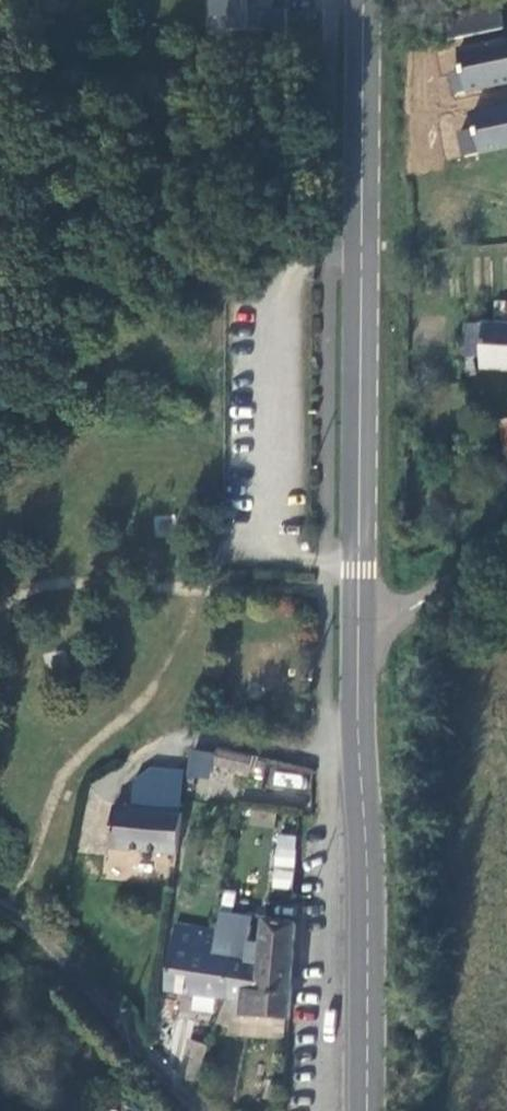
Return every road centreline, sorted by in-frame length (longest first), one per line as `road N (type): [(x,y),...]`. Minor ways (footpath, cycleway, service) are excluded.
road 1 (secondary): [(363,0),(358,626)]
road 2 (secondary): [(358,626),(369,1110)]
road 3 (unclassified): [(0,909),(16,916),(177,1090),(208,1110)]
road 4 (unclassified): [(506,555),(428,605),(358,626)]

